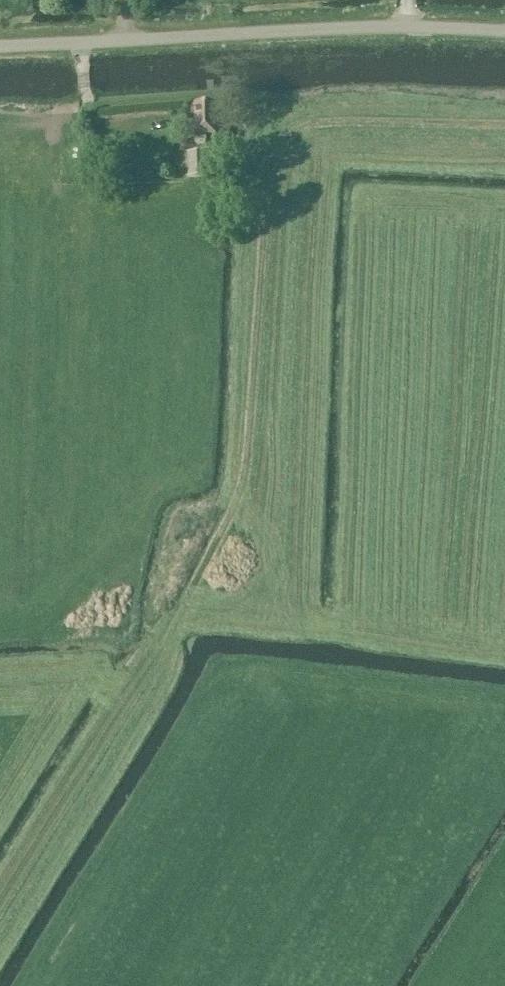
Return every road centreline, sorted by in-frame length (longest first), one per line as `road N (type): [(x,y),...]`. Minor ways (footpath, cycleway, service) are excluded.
road 1 (unclassified): [(0,48),(365,28),(504,32)]

